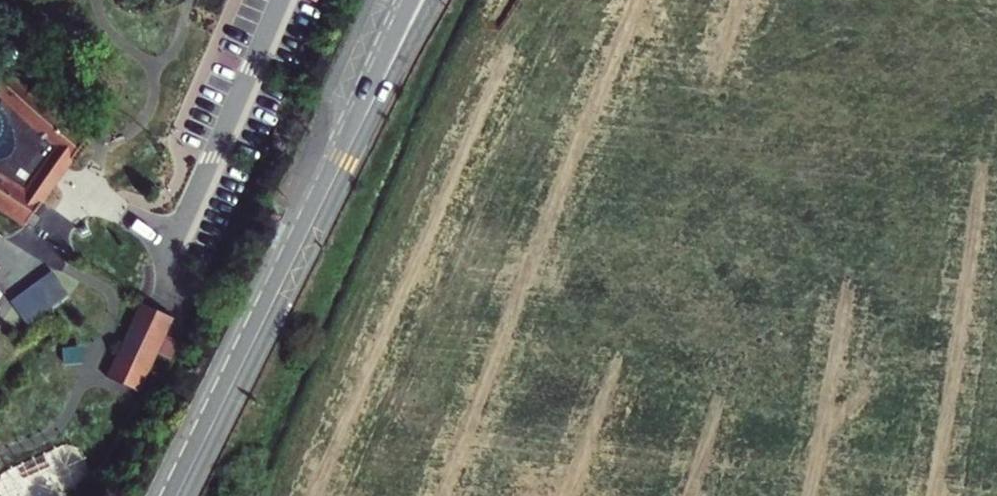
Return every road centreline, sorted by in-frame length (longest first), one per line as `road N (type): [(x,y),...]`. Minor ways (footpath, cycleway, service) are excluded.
road 1 (secondary): [(175,495),(361,122)]
road 2 (secondary): [(361,122),(436,0)]
road 3 (secondary): [(414,0),(361,122)]

